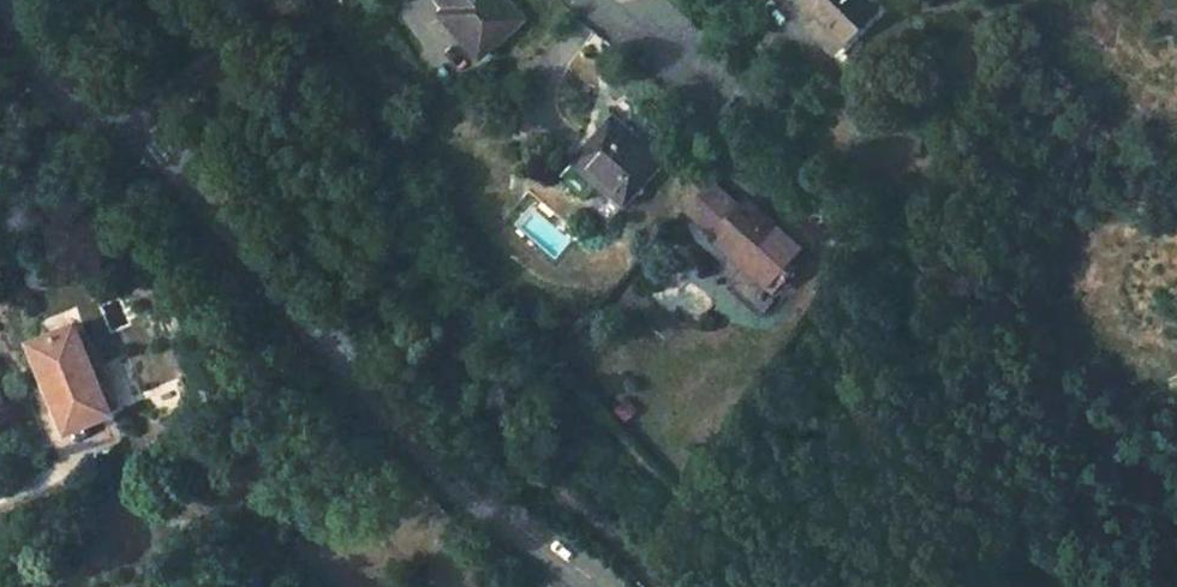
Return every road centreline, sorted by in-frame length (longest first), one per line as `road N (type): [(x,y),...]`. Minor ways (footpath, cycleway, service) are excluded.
road 1 (residential): [(613,586),(435,449),(197,169),(157,109)]
road 2 (residential): [(157,109),(108,111),(63,81),(27,38),(13,0)]
road 3 (unclassified): [(268,0),(253,29),(184,94)]

